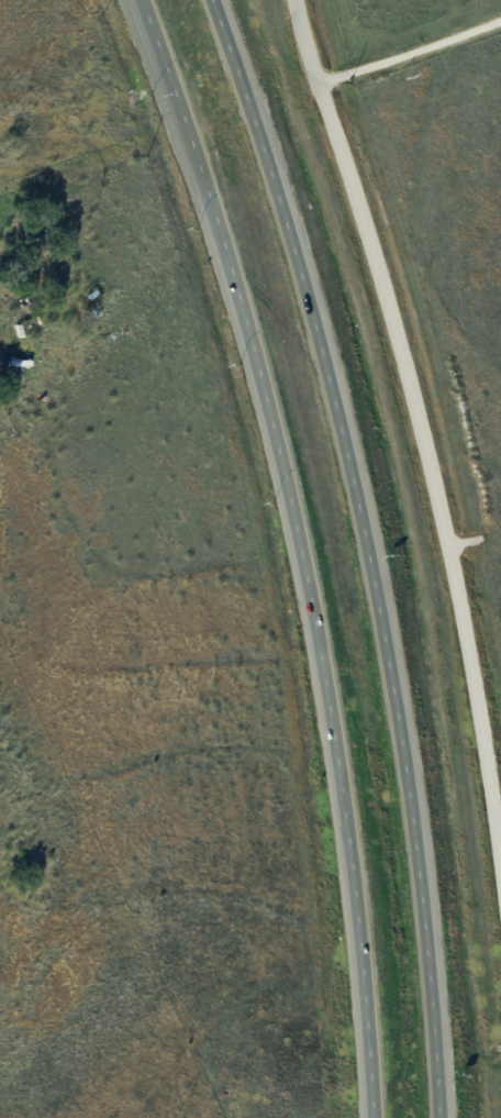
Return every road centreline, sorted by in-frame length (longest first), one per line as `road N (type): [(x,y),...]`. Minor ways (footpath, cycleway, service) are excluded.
road 1 (motorway): [(137,0),(241,302),(289,497),(345,807),(372,1117)]
road 2 (motorway): [(439,1117),(410,800),(355,487),(308,294),(210,0)]
road 3 (residential): [(297,0),(426,452),(500,867)]

